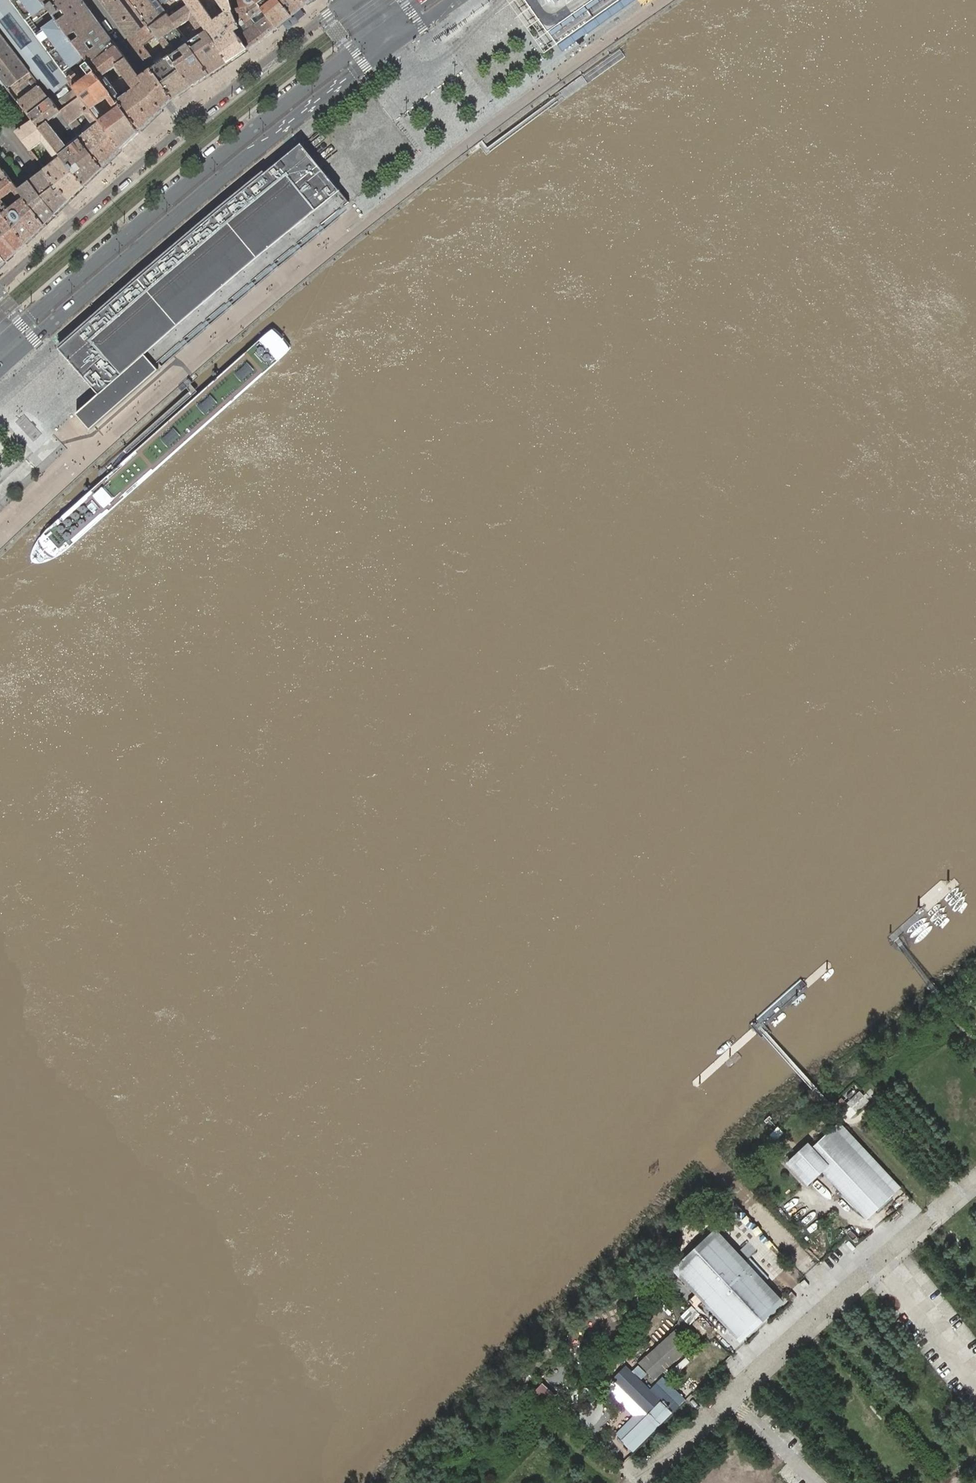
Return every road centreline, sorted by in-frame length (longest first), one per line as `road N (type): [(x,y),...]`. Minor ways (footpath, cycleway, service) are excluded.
road 1 (secondary): [(11,360),(392,44)]
road 2 (secondary): [(382,30),(214,159),(0,344)]
road 3 (unclassified): [(975,1179),(633,1482)]
road 4 (residential): [(0,285),(185,126)]
road 5 (residential): [(185,126),(347,0)]
road 6 (residential): [(95,0),(185,126)]

